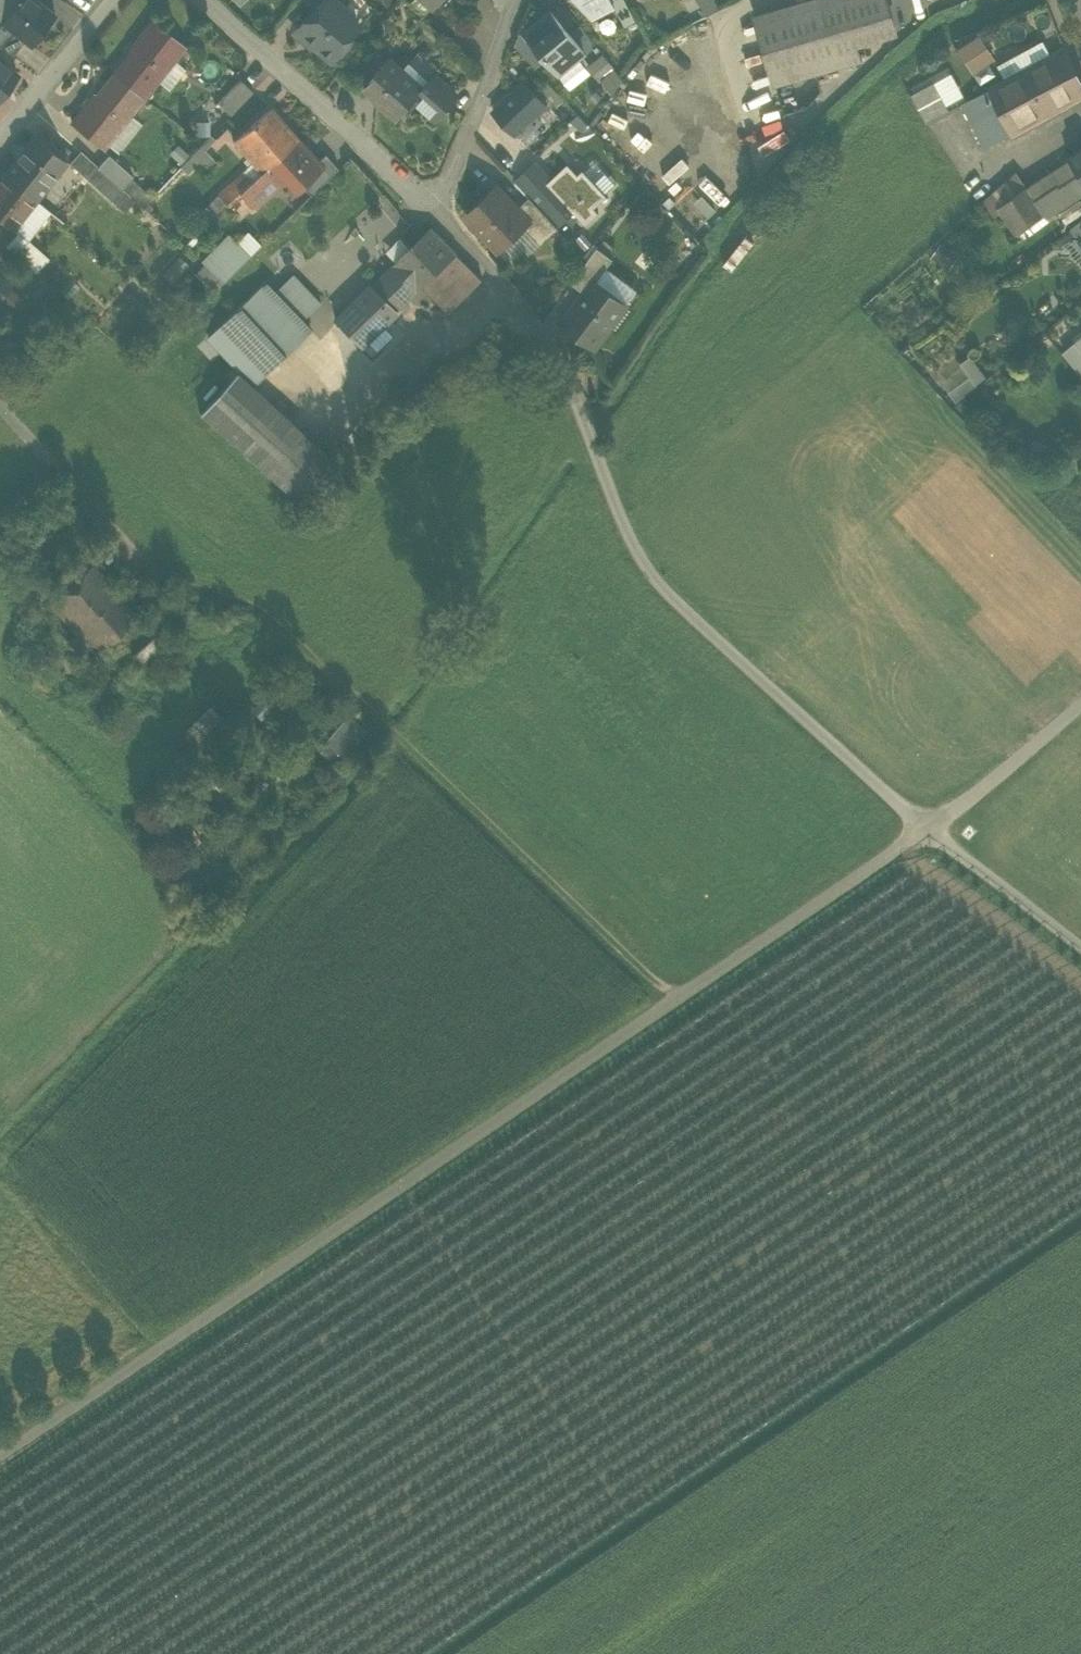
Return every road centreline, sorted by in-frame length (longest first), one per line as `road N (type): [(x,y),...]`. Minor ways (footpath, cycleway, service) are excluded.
road 1 (track): [(0,1458),(927,829)]
road 2 (track): [(680,996),(294,640),(244,605)]
road 3 (track): [(584,417),(648,574),(927,829)]
road 4 (unclassified): [(244,605),(162,579),(0,403)]
road 5 (residential): [(201,0),(436,207)]
road 6 (residential): [(436,207),(529,322),(584,417)]
road 7 (residential): [(522,0),(436,207)]
road 8 (track): [(927,829),(1080,701)]
road 9 (track): [(927,829),(1080,946)]
road 10 (residential): [(0,145),(116,0)]

